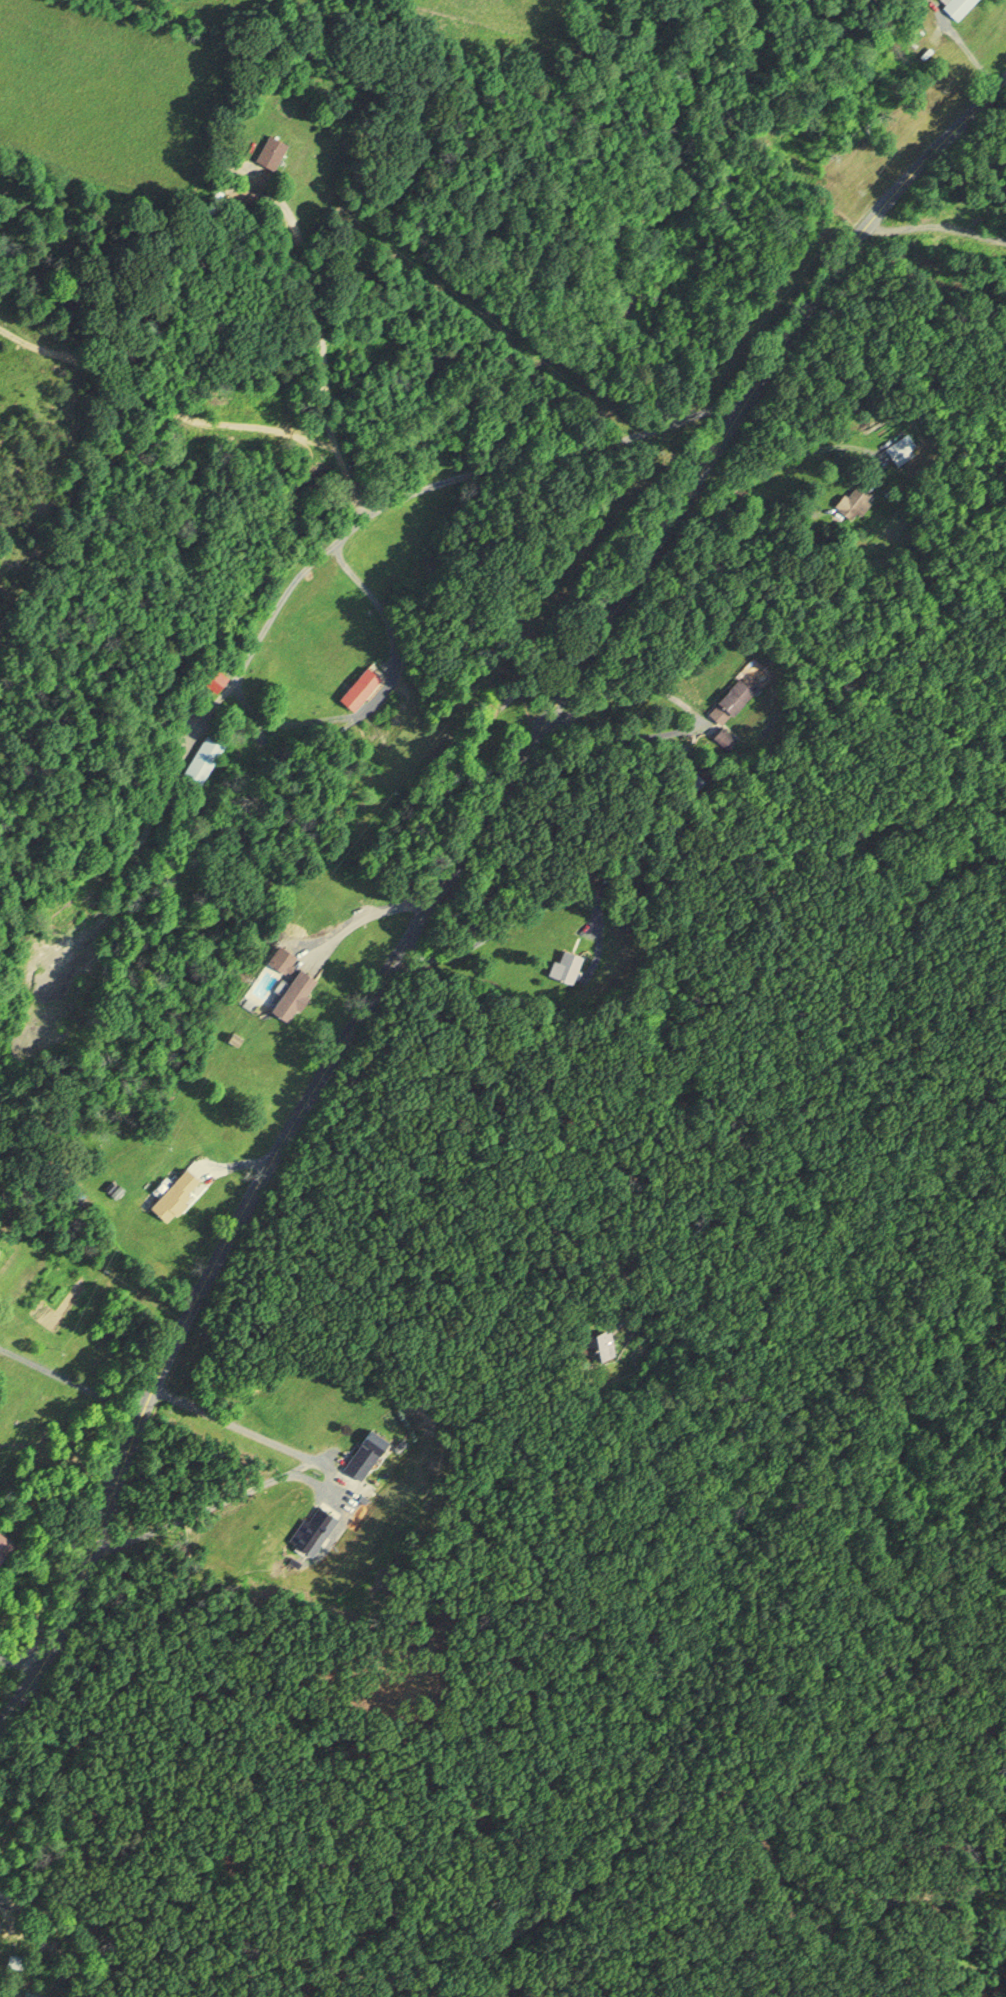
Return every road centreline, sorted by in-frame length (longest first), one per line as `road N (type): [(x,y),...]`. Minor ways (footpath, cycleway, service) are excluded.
road 1 (tertiary): [(0,1718),(19,1693),(222,1228),(366,1030),(790,319),(1005,65)]

